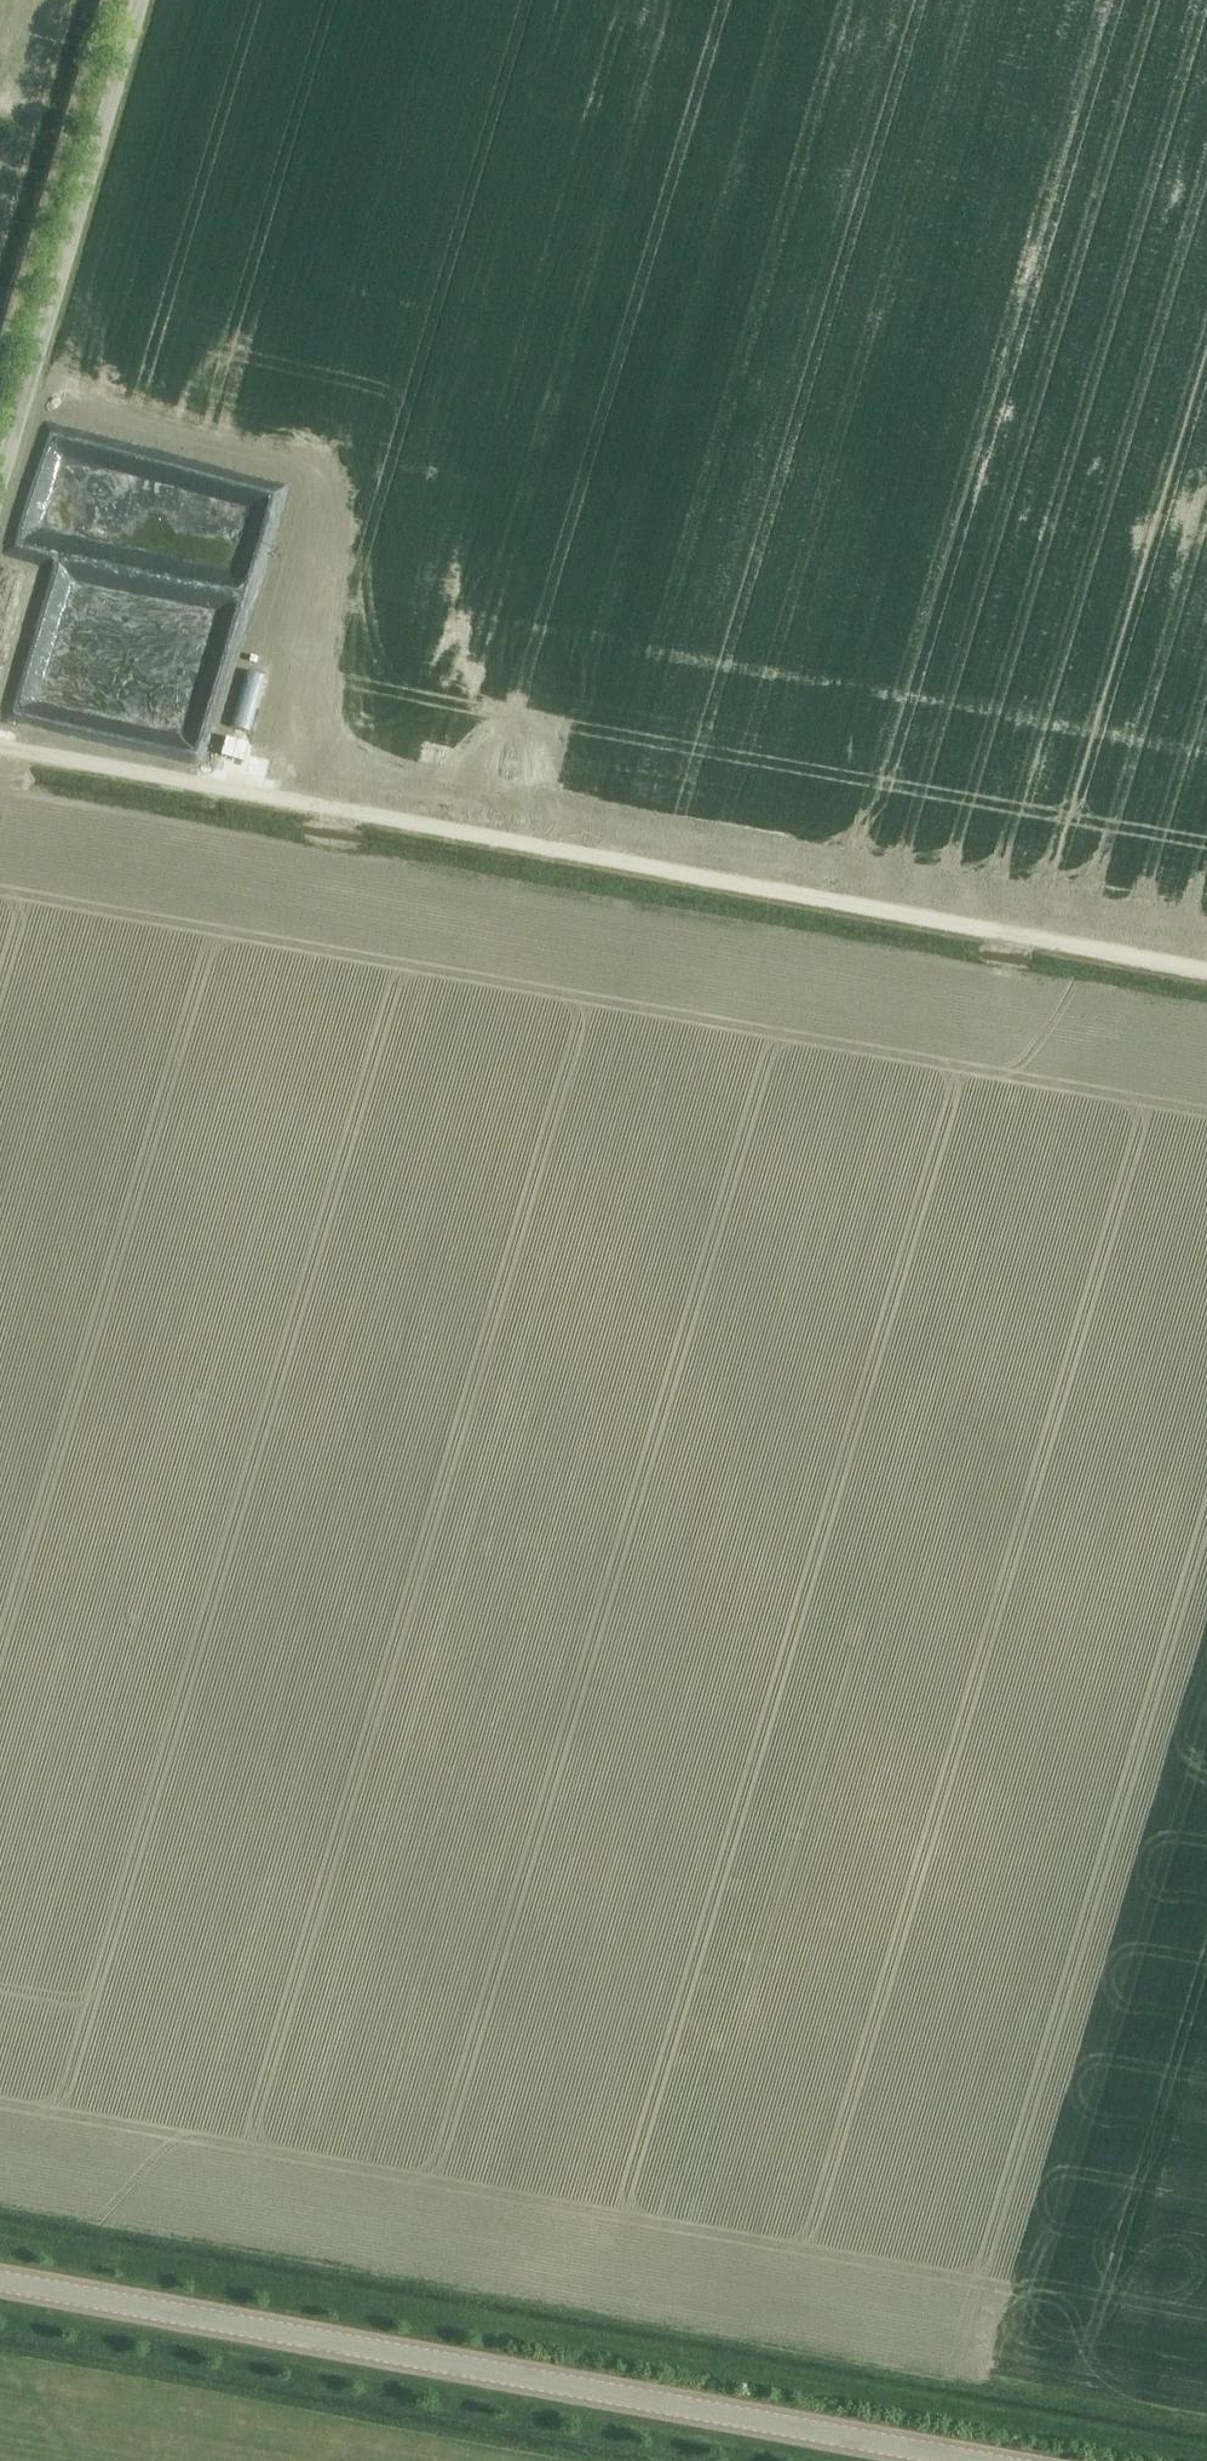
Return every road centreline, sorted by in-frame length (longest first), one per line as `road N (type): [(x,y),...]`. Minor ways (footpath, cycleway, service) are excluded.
road 1 (secondary): [(987,2460),(0,2278)]
road 2 (unclassified): [(0,492),(145,0)]

